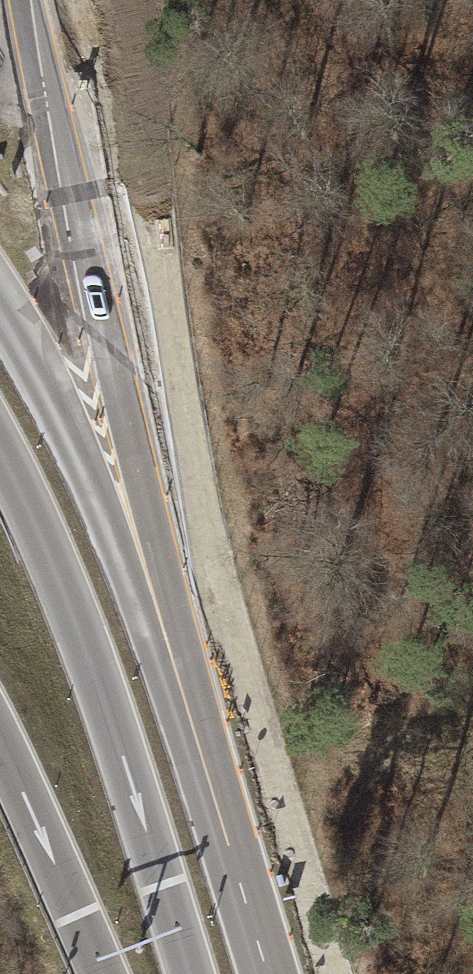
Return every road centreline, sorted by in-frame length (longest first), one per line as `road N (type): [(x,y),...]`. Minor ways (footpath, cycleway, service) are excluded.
road 1 (primary): [(180,683),(107,314),(56,0)]
road 2 (primary): [(0,453),(111,721),(190,973)]
road 3 (motorway): [(180,683),(47,384),(0,301)]
road 4 (primary): [(267,973),(180,683)]
road 5 (motorway): [(0,743),(102,973)]

